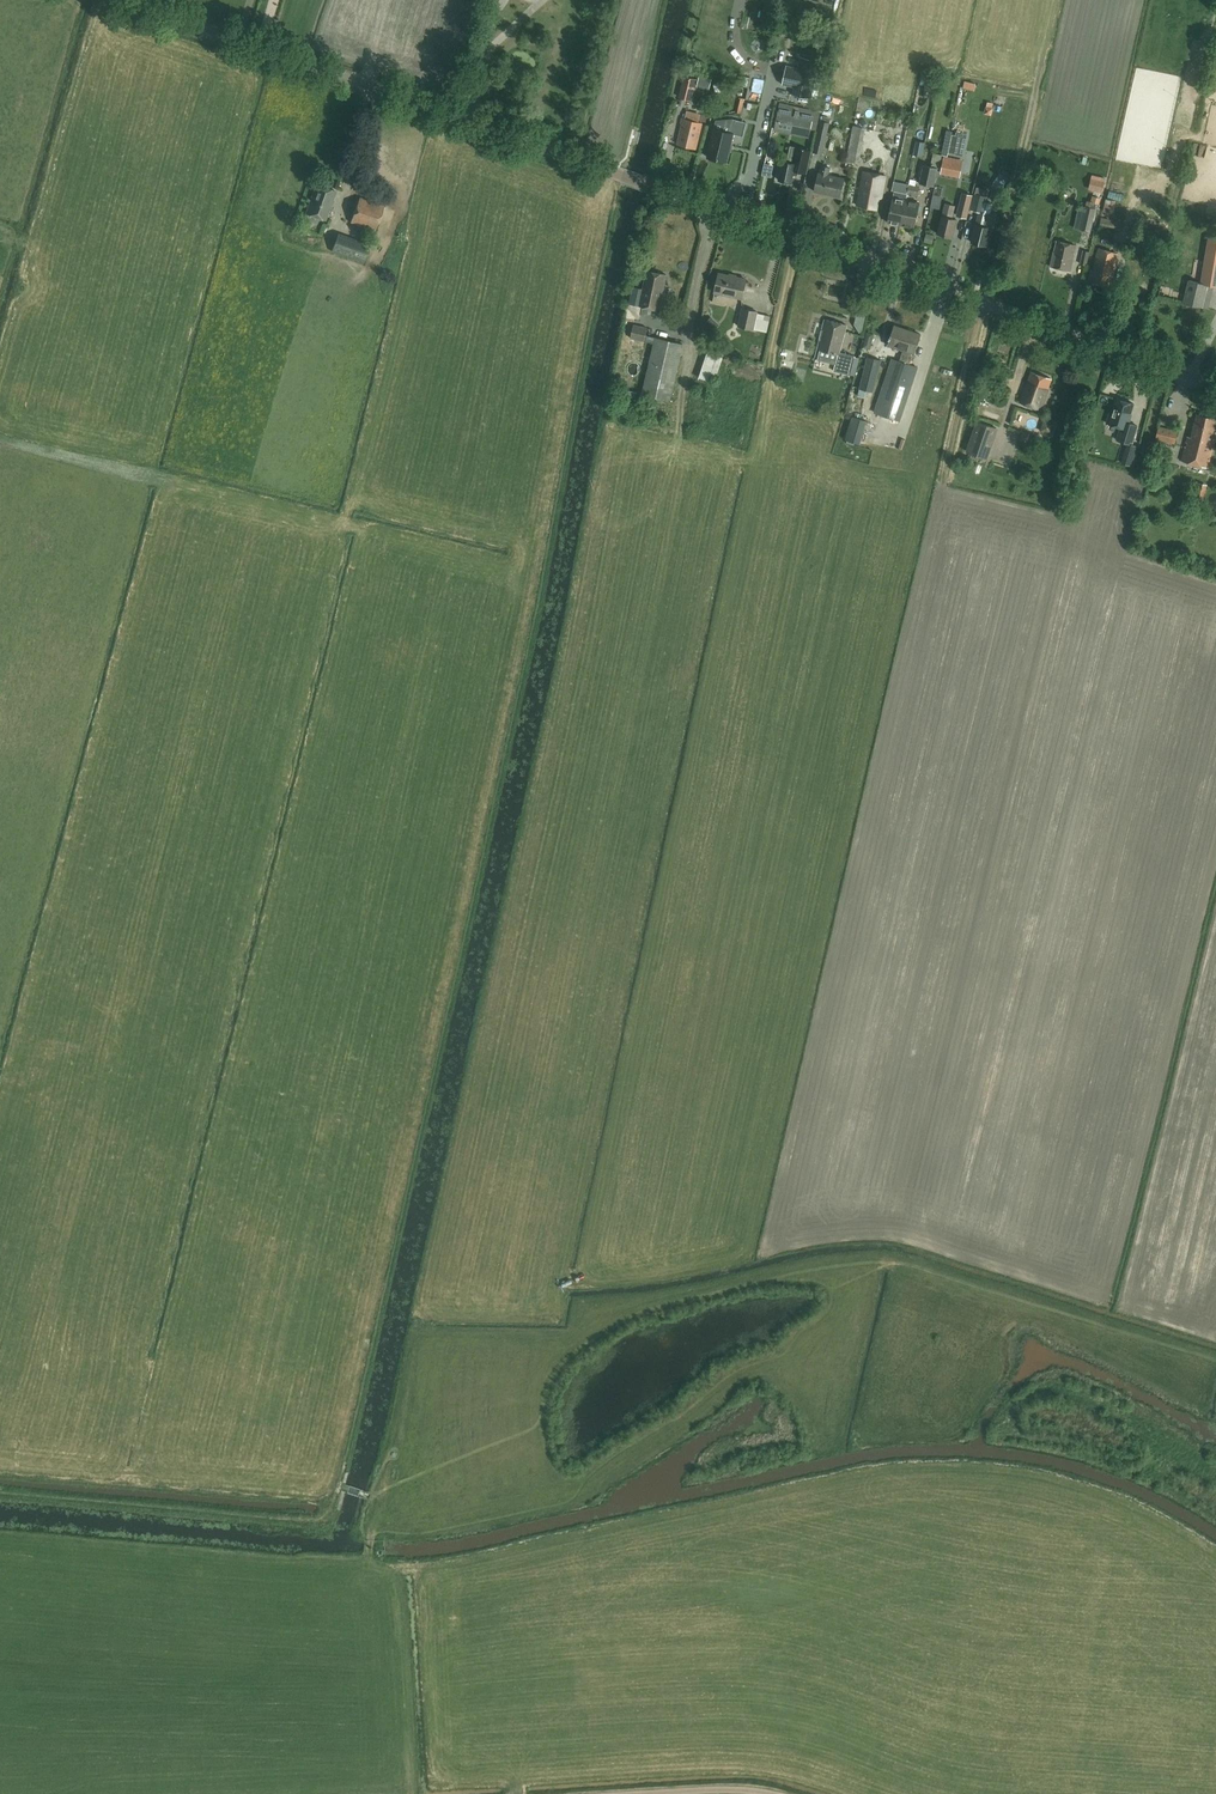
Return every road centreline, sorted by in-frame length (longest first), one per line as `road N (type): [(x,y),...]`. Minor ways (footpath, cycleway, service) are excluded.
road 1 (tertiary): [(1215,386),(133,0)]
road 2 (track): [(1053,0),(988,306)]
road 3 (unclassified): [(784,1793),(736,1787),(631,1793)]
road 4 (track): [(798,239),(768,385)]

